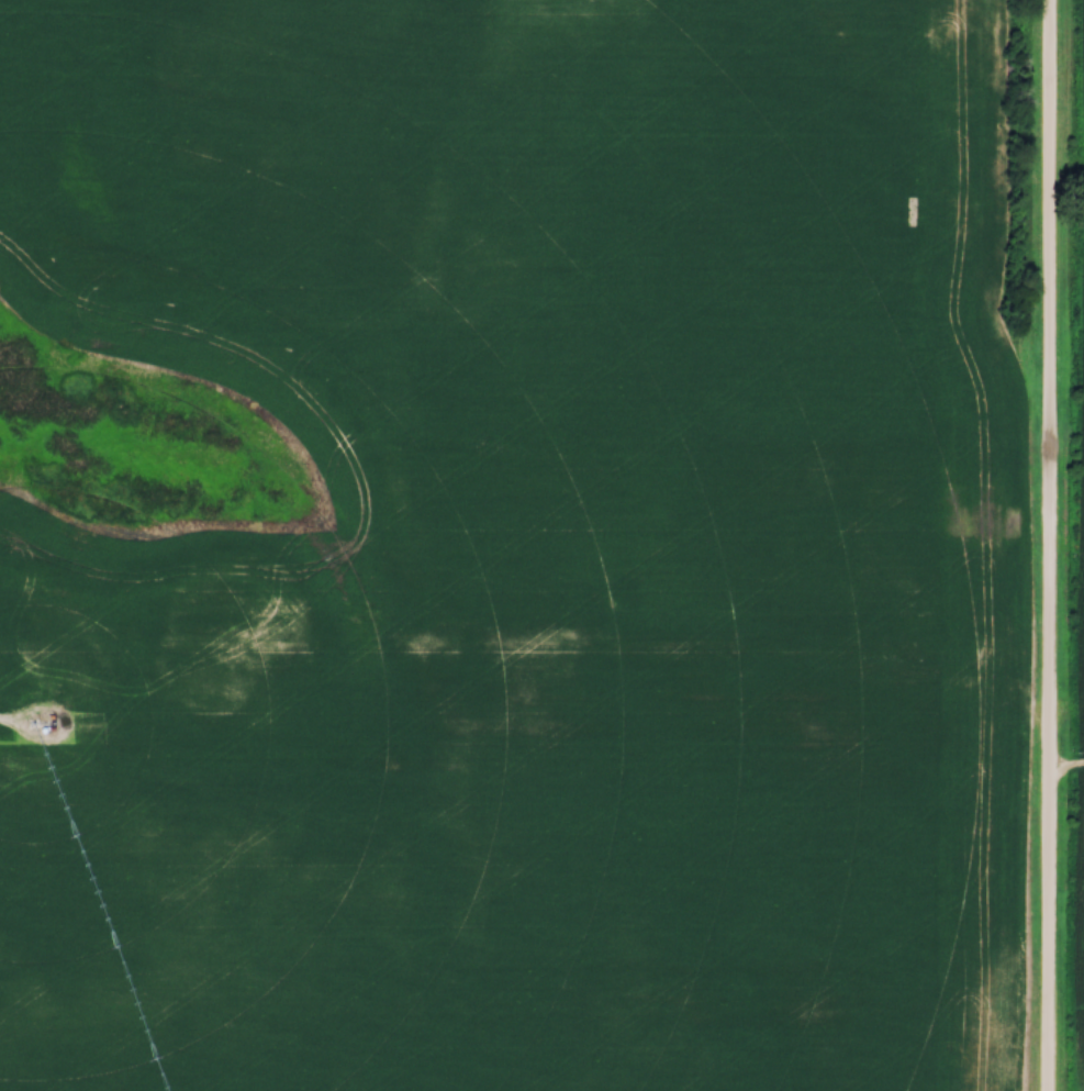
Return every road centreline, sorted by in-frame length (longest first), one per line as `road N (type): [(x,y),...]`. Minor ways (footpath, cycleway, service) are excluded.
road 1 (residential): [(1048,1090),(1052,0)]

